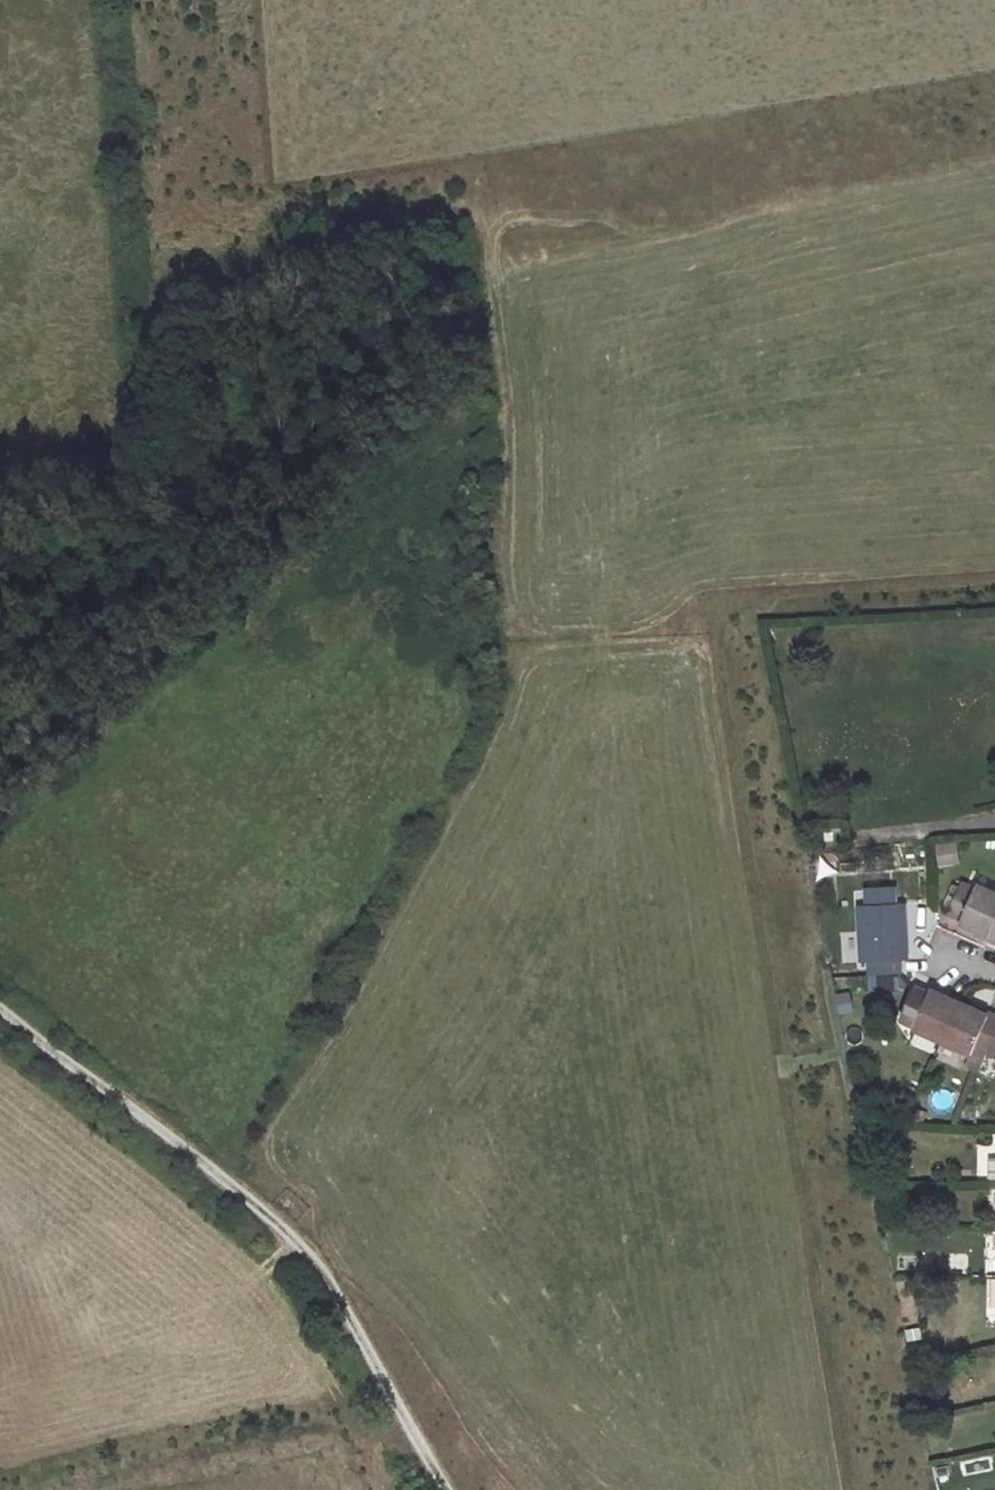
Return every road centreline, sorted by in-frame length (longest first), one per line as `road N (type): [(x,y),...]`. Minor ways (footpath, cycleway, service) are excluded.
road 1 (track): [(444,1489),(304,1252),(219,1174),(0,1009)]

